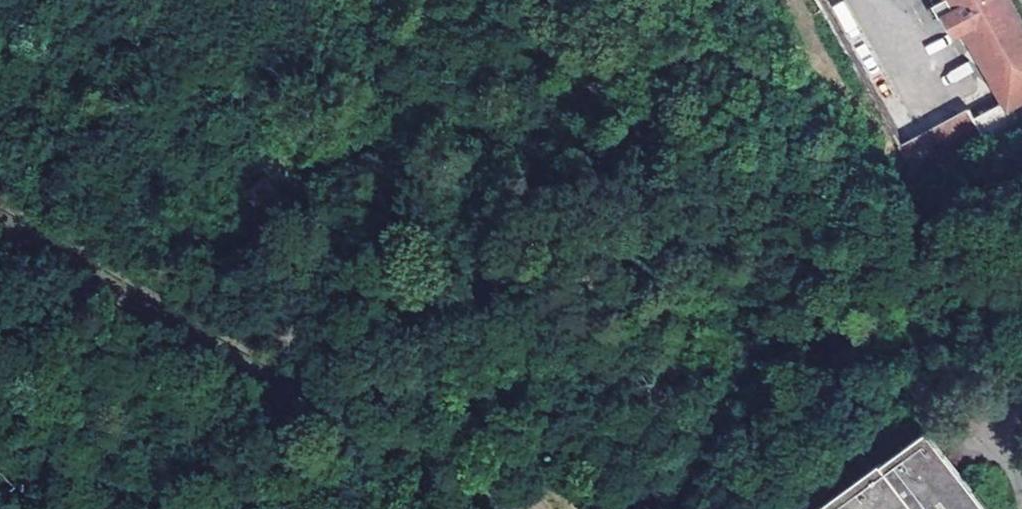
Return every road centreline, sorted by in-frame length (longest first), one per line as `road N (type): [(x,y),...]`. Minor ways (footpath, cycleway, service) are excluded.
road 1 (track): [(0,194),(506,508)]

